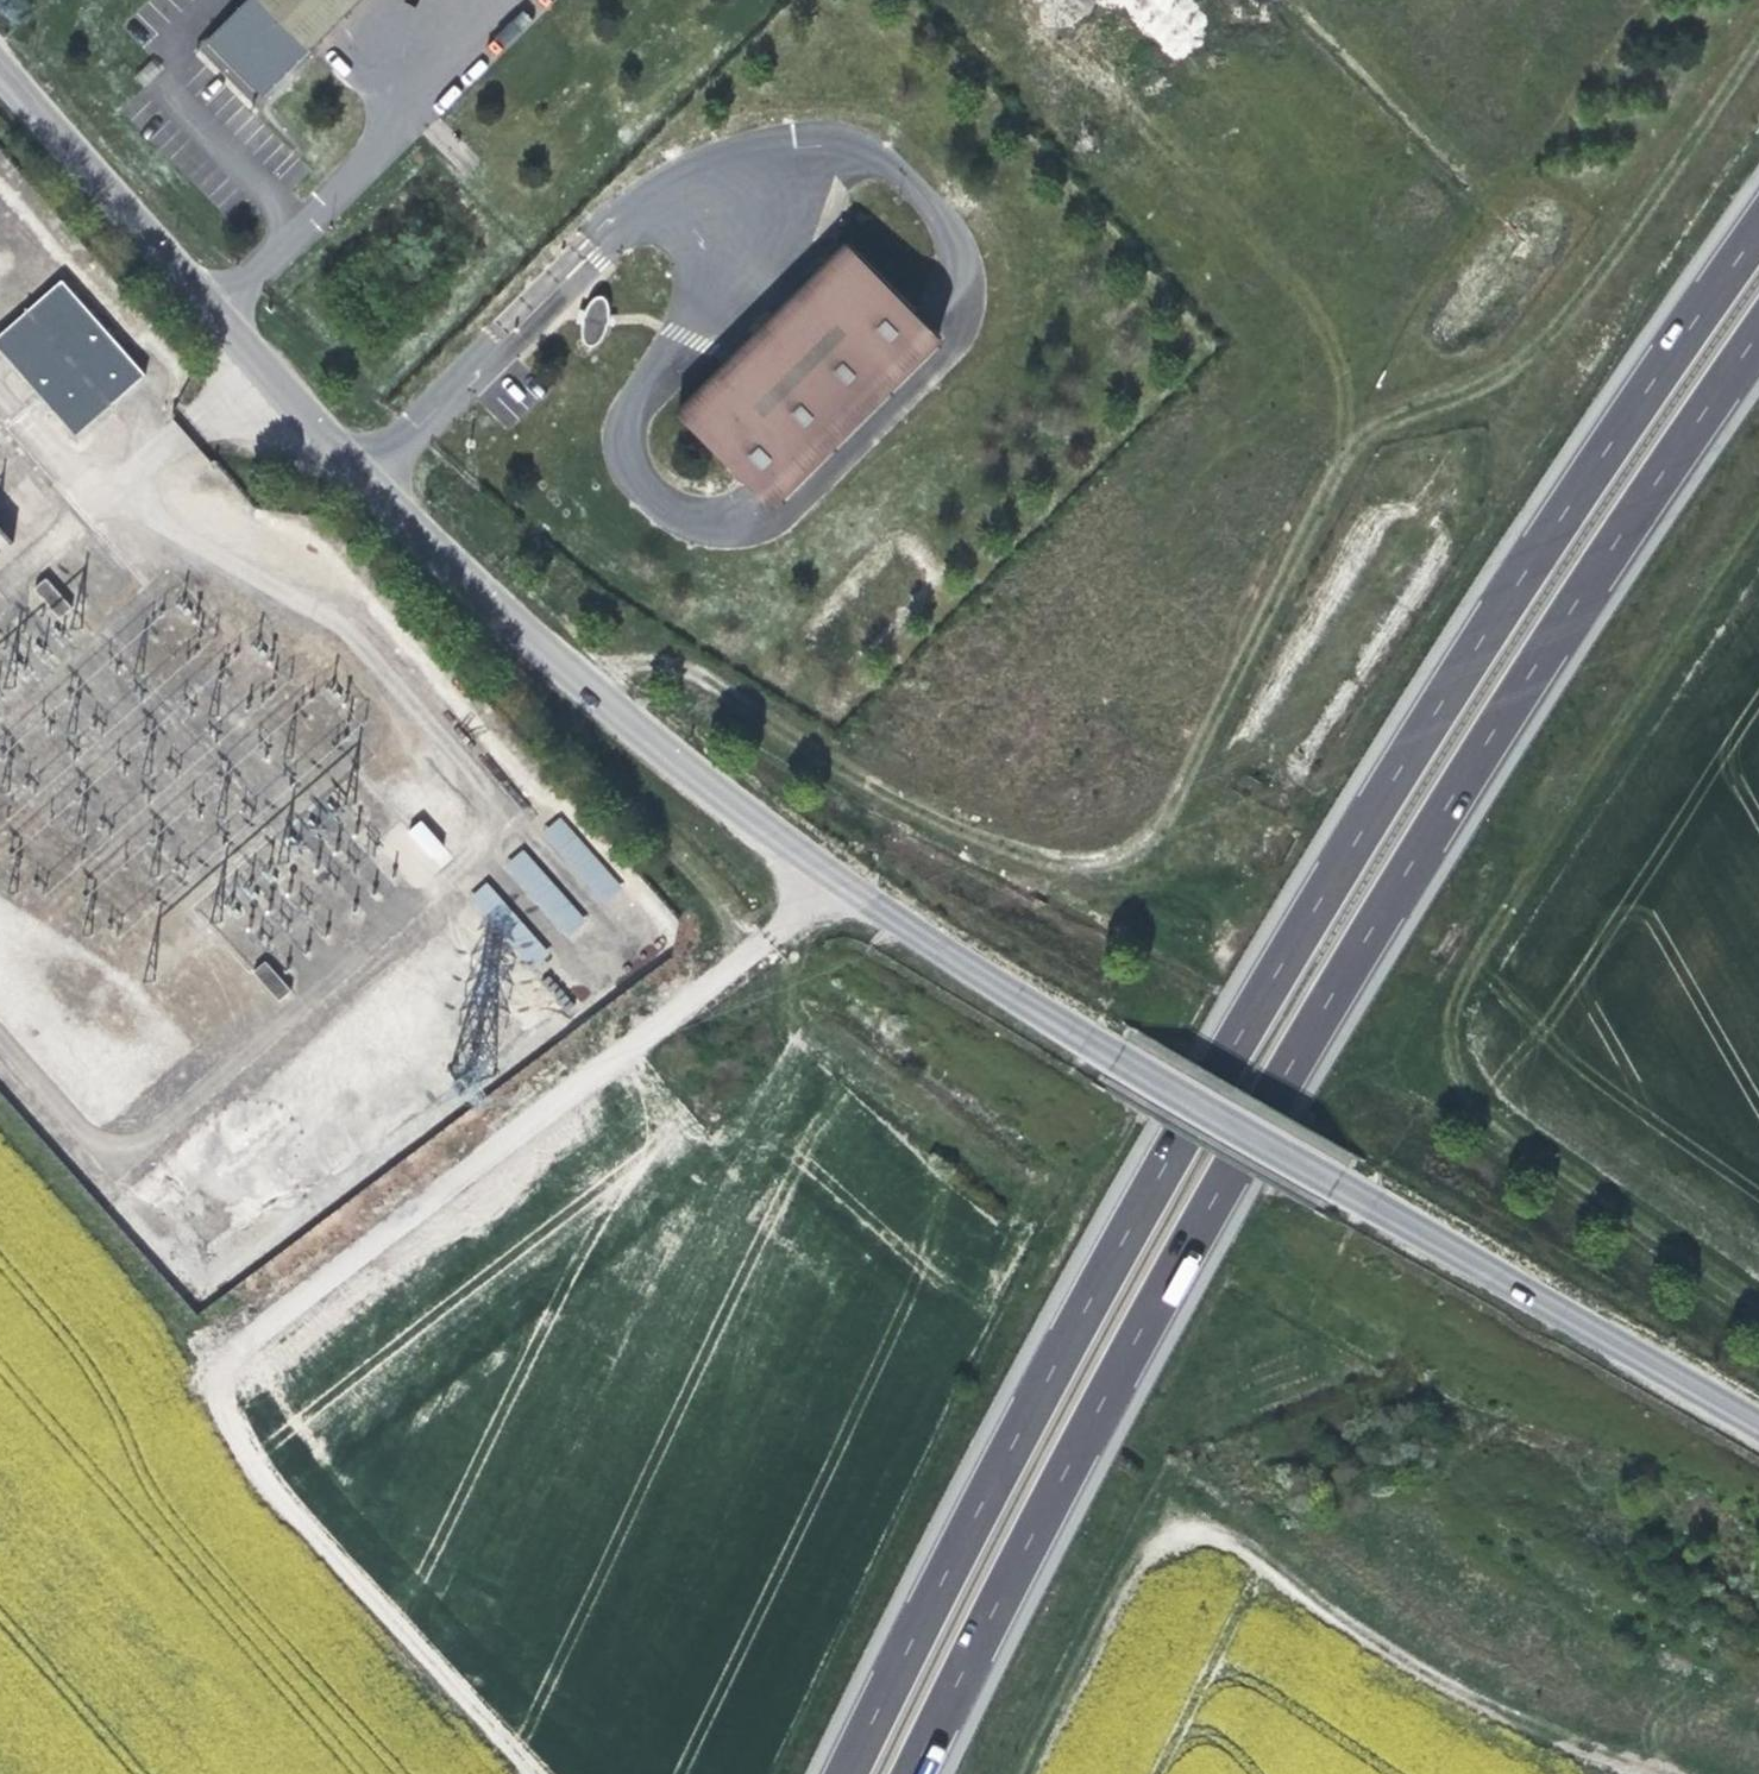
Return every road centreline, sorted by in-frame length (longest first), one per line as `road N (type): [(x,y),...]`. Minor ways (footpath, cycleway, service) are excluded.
road 1 (tertiary): [(1758,1427),(1068,1035),(815,872),(642,735),(430,547),(260,357)]
road 2 (motorway): [(1758,229),(1471,651),(1185,1124),(850,1773)]
road 3 (motorway): [(915,1773),(1239,1155),(1523,684),(1758,333)]
road 4 (track): [(1758,540),(1478,959),(1454,1024),(1462,1079),(1506,1130),(1758,1303)]
road 5 (tertiary): [(260,357),(0,75)]
road 6 (track): [(841,888),(638,1042)]

